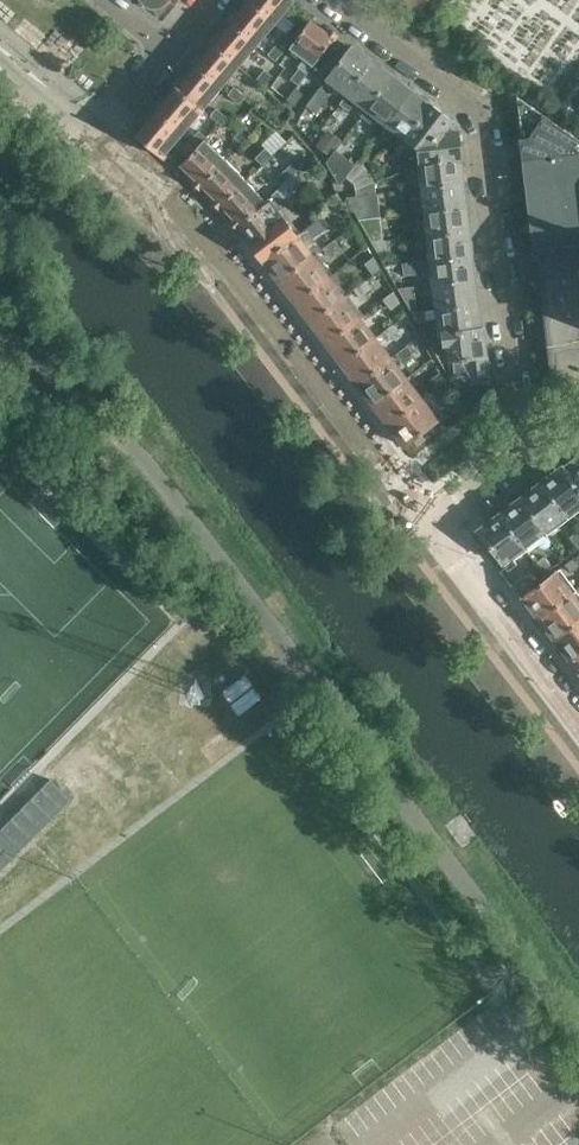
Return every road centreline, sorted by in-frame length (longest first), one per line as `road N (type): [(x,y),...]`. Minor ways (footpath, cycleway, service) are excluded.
road 1 (residential): [(528,442),(483,121),(333,0)]
road 2 (tertiary): [(424,527),(218,256),(89,149)]
road 3 (tertiary): [(578,723),(424,527)]
road 4 (residential): [(424,527),(528,442)]
road 5 (residential): [(89,149),(168,53)]

